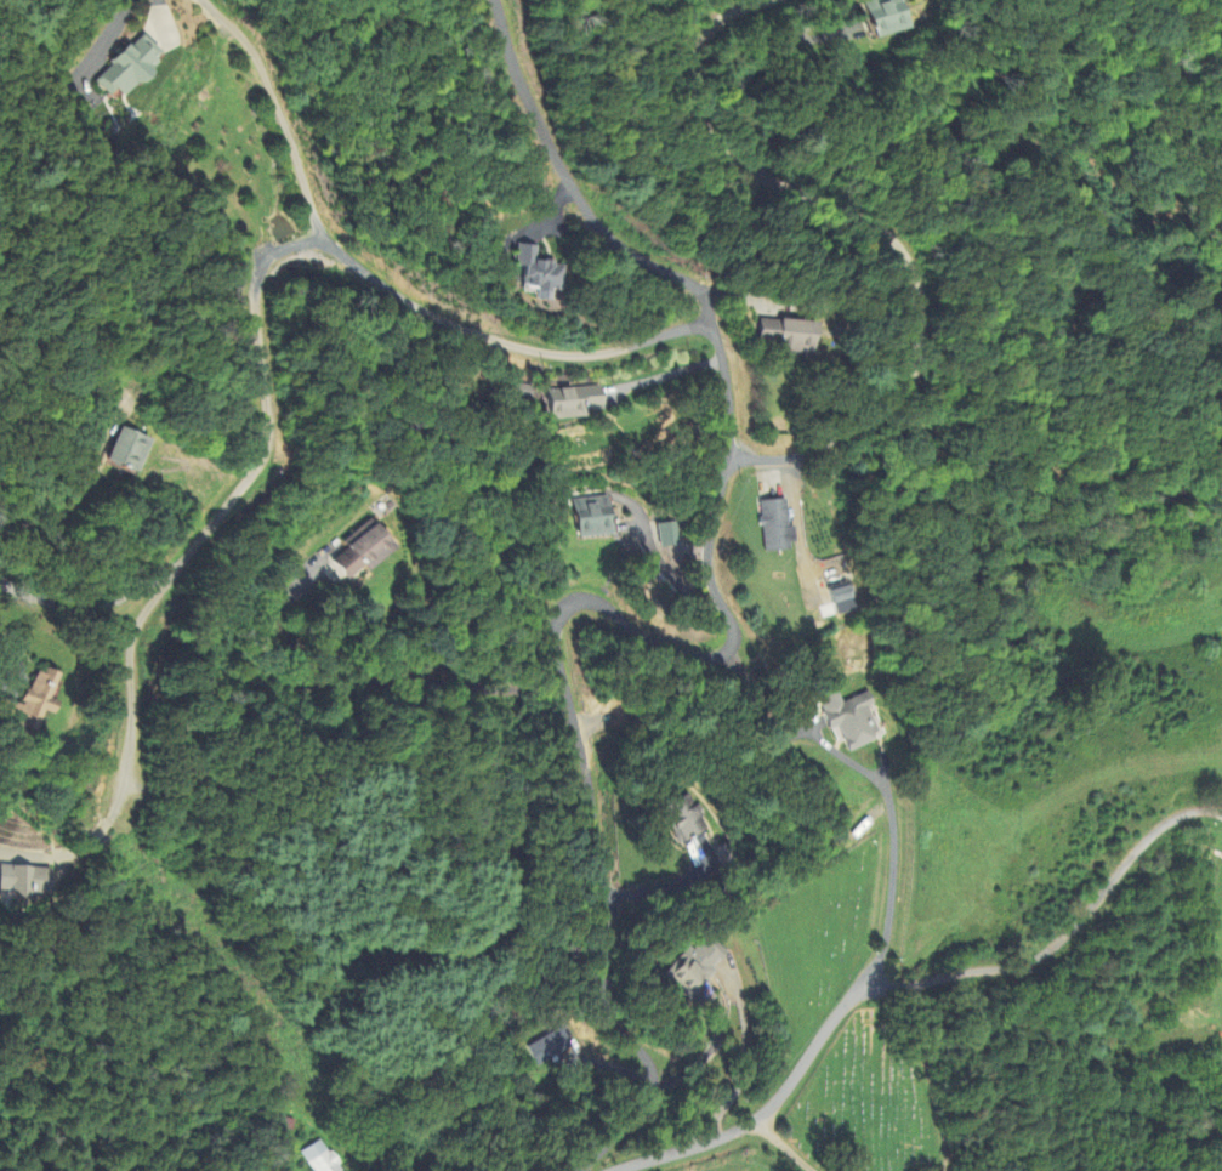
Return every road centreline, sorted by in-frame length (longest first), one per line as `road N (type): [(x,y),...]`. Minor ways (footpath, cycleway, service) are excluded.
road 1 (residential): [(587,1170),(658,1096),(649,1067),(607,1016),(607,904),(590,786),(558,681),(553,620),(578,598),(601,602),(693,661),(731,653),(734,629),(709,579),(709,536),(729,440),(709,294),(641,258),(579,197),(522,89),(499,0)]
road 2 (residential): [(47,860),(89,843),(123,786),(132,722),(126,654),(136,623),(258,461),(252,290),(260,260),(286,241),(317,240),(363,280),(436,322),(523,357),(586,354),(712,314)]
road 3 (residential): [(724,460),(794,460),(874,417),(908,381),(920,332),(915,277),(894,244),(865,222),(738,170),(714,135),(697,85),(697,46),(723,21),(775,0)]
road 4 (residential): [(620,1170),(765,1130),(834,1023),(869,987),(1016,968),(1048,956),(1143,846),(1181,818),(1221,813)]

